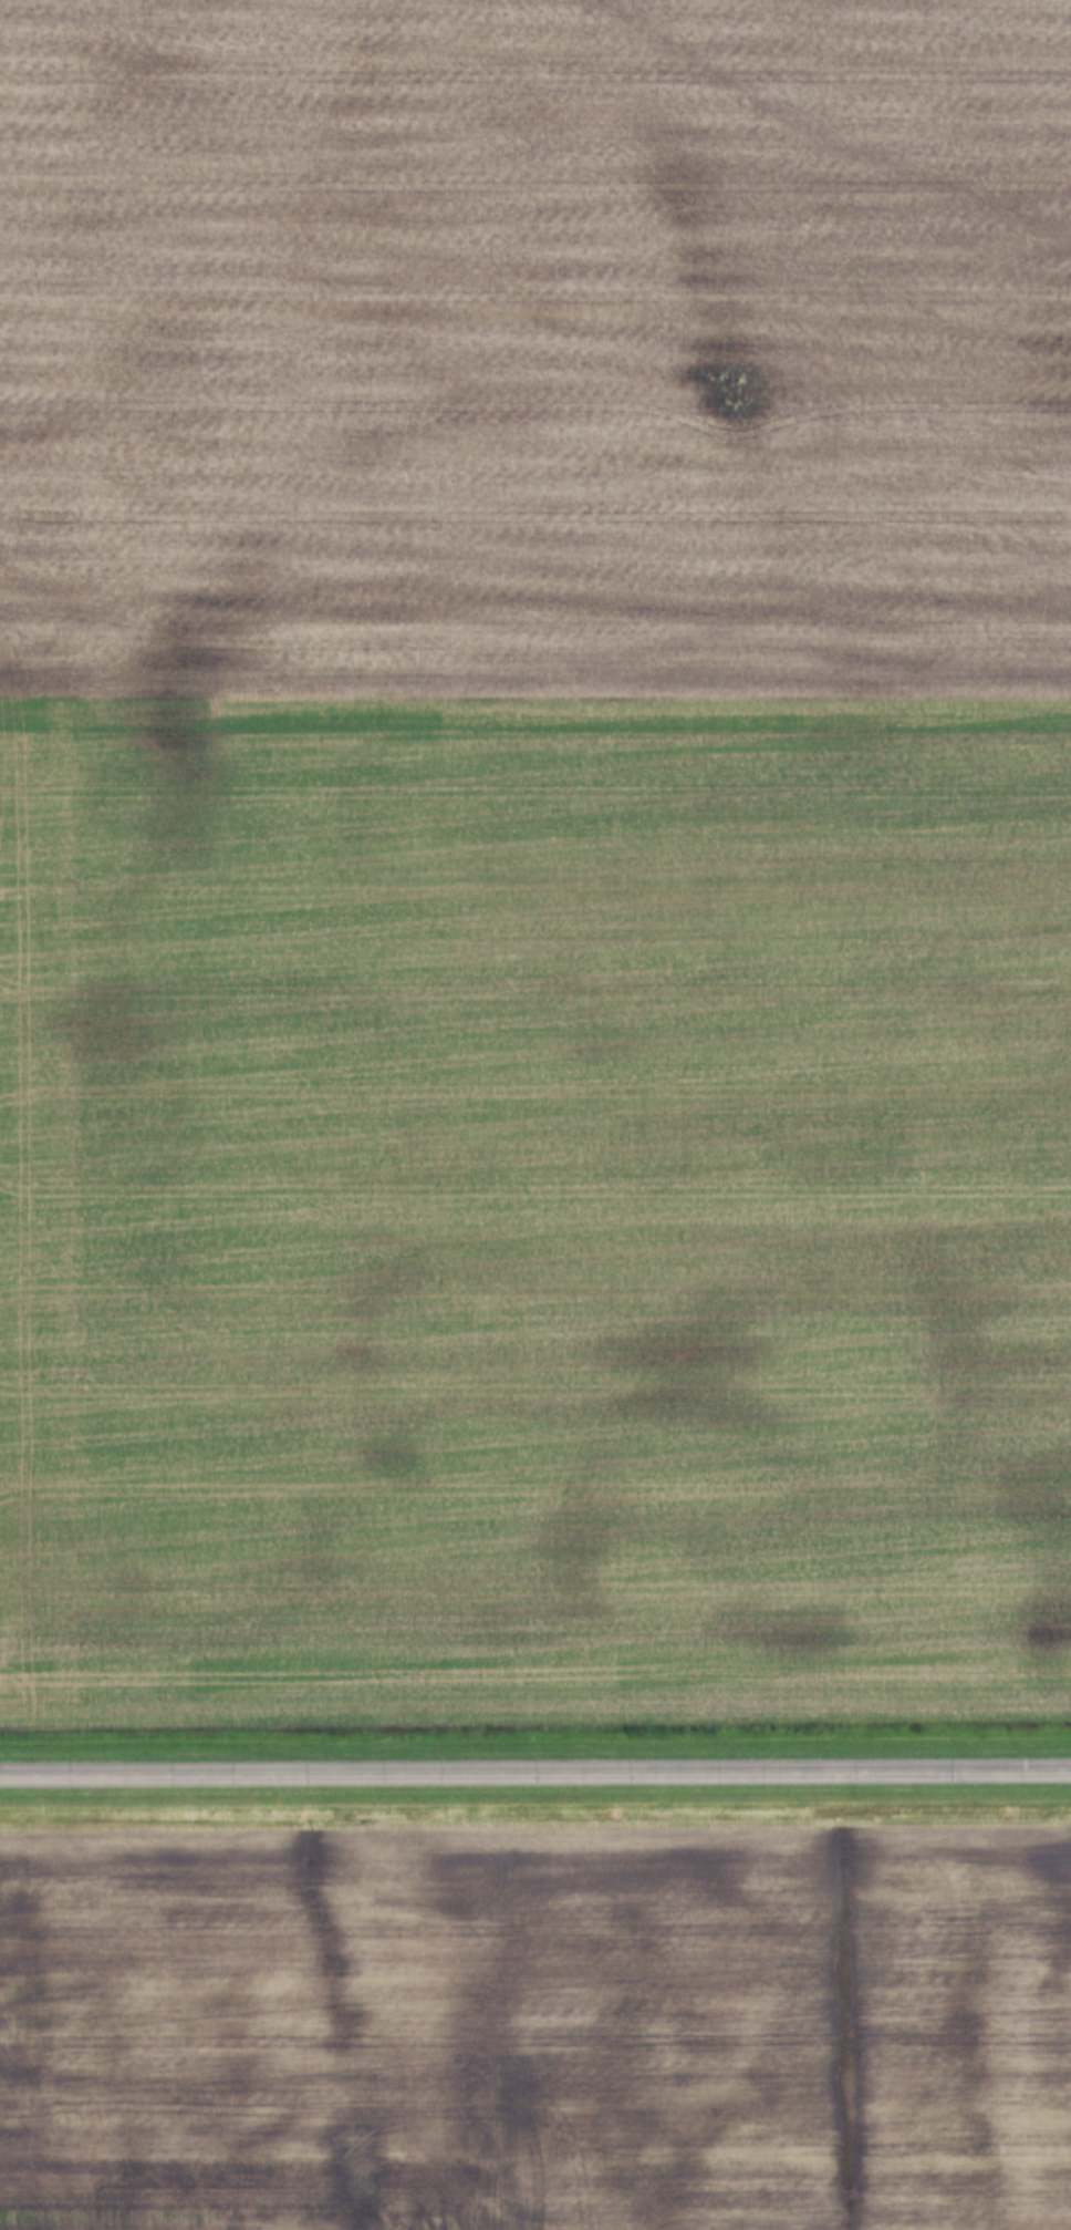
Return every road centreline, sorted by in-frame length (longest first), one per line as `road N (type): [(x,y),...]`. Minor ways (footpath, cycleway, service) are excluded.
road 1 (tertiary): [(1070,1775),(0,1776)]

